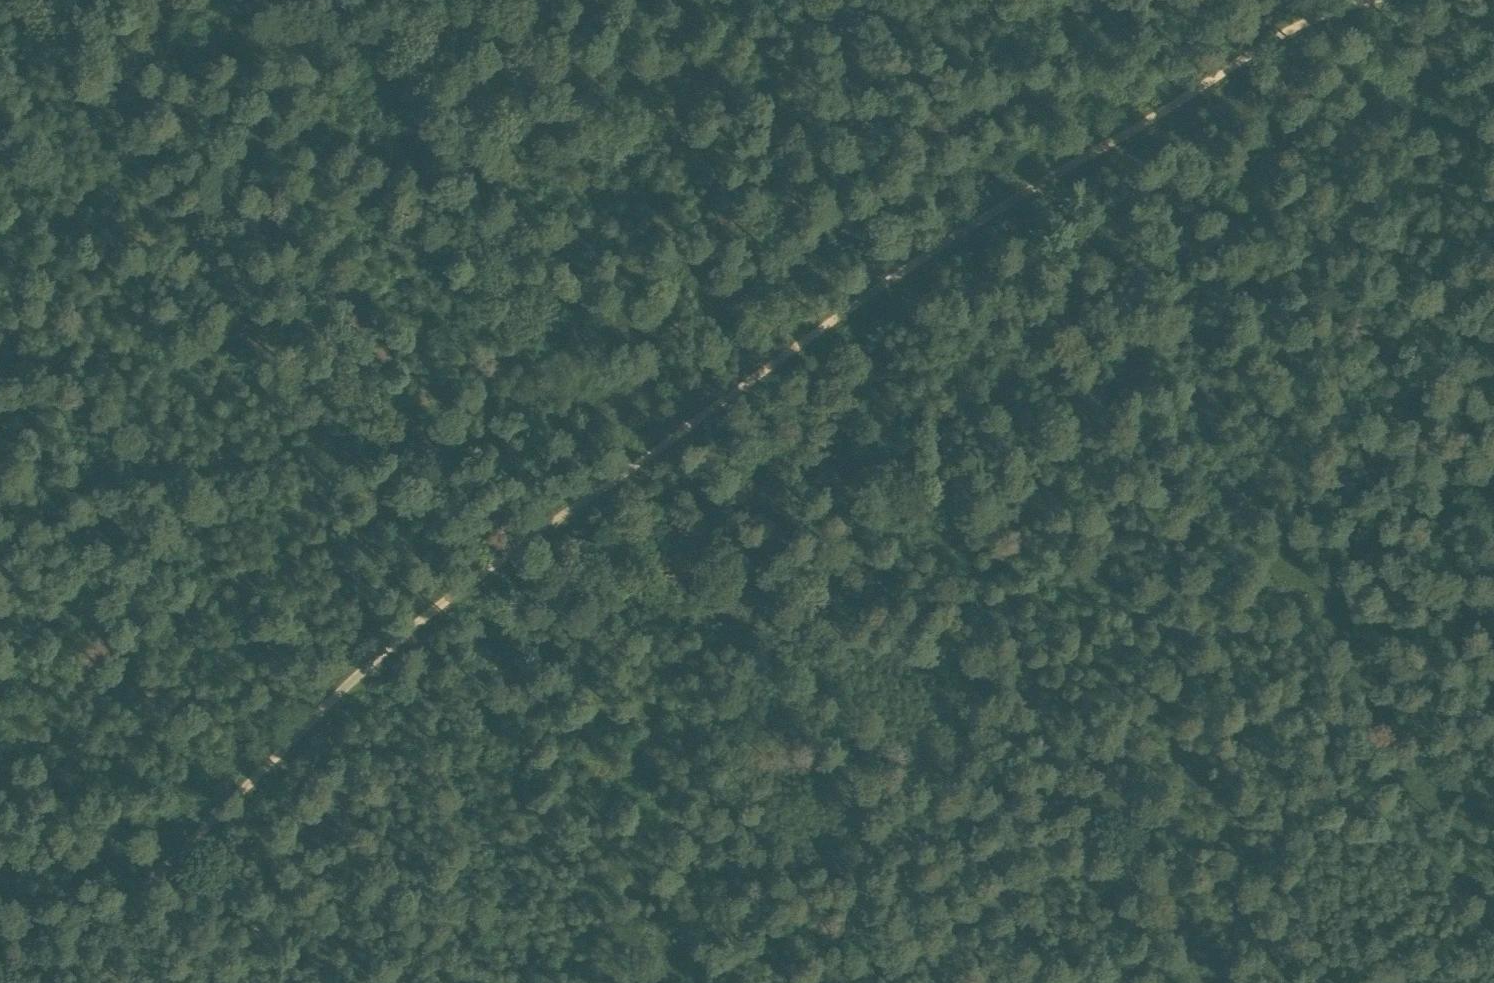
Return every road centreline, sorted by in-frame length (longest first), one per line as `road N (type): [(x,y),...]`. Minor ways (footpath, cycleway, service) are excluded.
road 1 (track): [(1378,0),(1318,14),(1275,36),(873,287),(433,607),(166,864),(16,982)]
road 2 (track): [(0,707),(87,824),(144,880)]
road 3 (track): [(166,864),(221,900),(291,982)]

